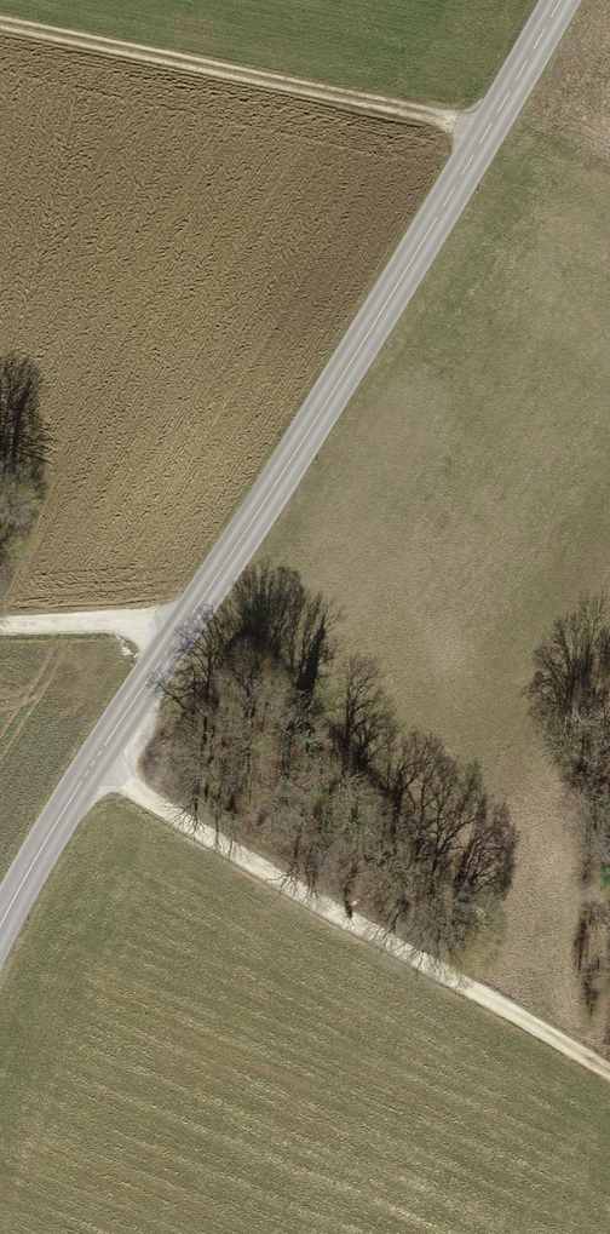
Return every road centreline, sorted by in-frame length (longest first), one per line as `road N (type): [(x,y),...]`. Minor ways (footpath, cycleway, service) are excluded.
road 1 (tertiary): [(0,930),(93,765),(342,376),(559,0)]
road 2 (track): [(93,765),(609,1073)]
road 3 (track): [(488,129),(0,22)]
road 4 (track): [(188,621),(0,624)]

